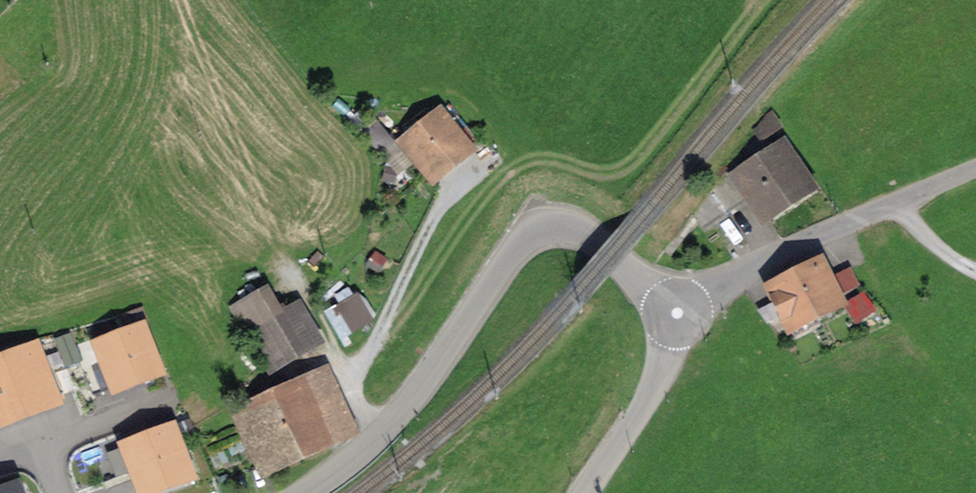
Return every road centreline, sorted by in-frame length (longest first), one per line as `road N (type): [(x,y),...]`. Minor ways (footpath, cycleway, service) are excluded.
road 1 (tertiary): [(678,316),(601,245),(570,228),(539,227),(511,253),(378,433),(301,492)]
road 2 (residential): [(975,173),(724,287),(678,316)]
road 3 (tertiary): [(585,492),(653,391),(678,316)]

